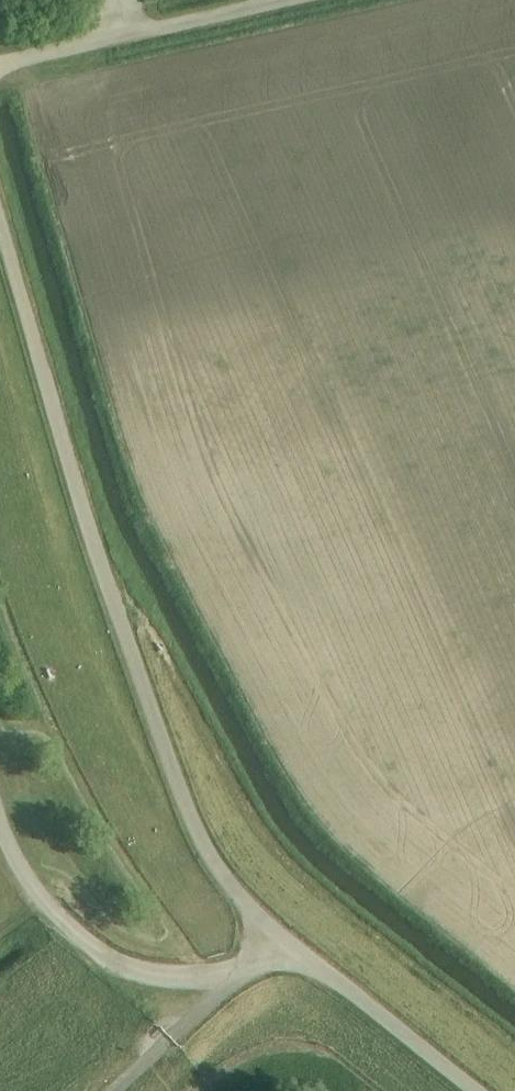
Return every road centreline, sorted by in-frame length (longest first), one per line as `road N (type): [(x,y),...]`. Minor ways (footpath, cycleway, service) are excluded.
road 1 (unclassified): [(271,941),(204,844),(173,772),(85,513),(0,213)]
road 2 (unclassified): [(0,62),(278,0)]
road 3 (unclassified): [(474,1090),(321,969),(271,941)]
road 4 (unclassified): [(233,975),(142,974),(69,928)]
road 5 (unclassified): [(233,975),(115,1090)]

